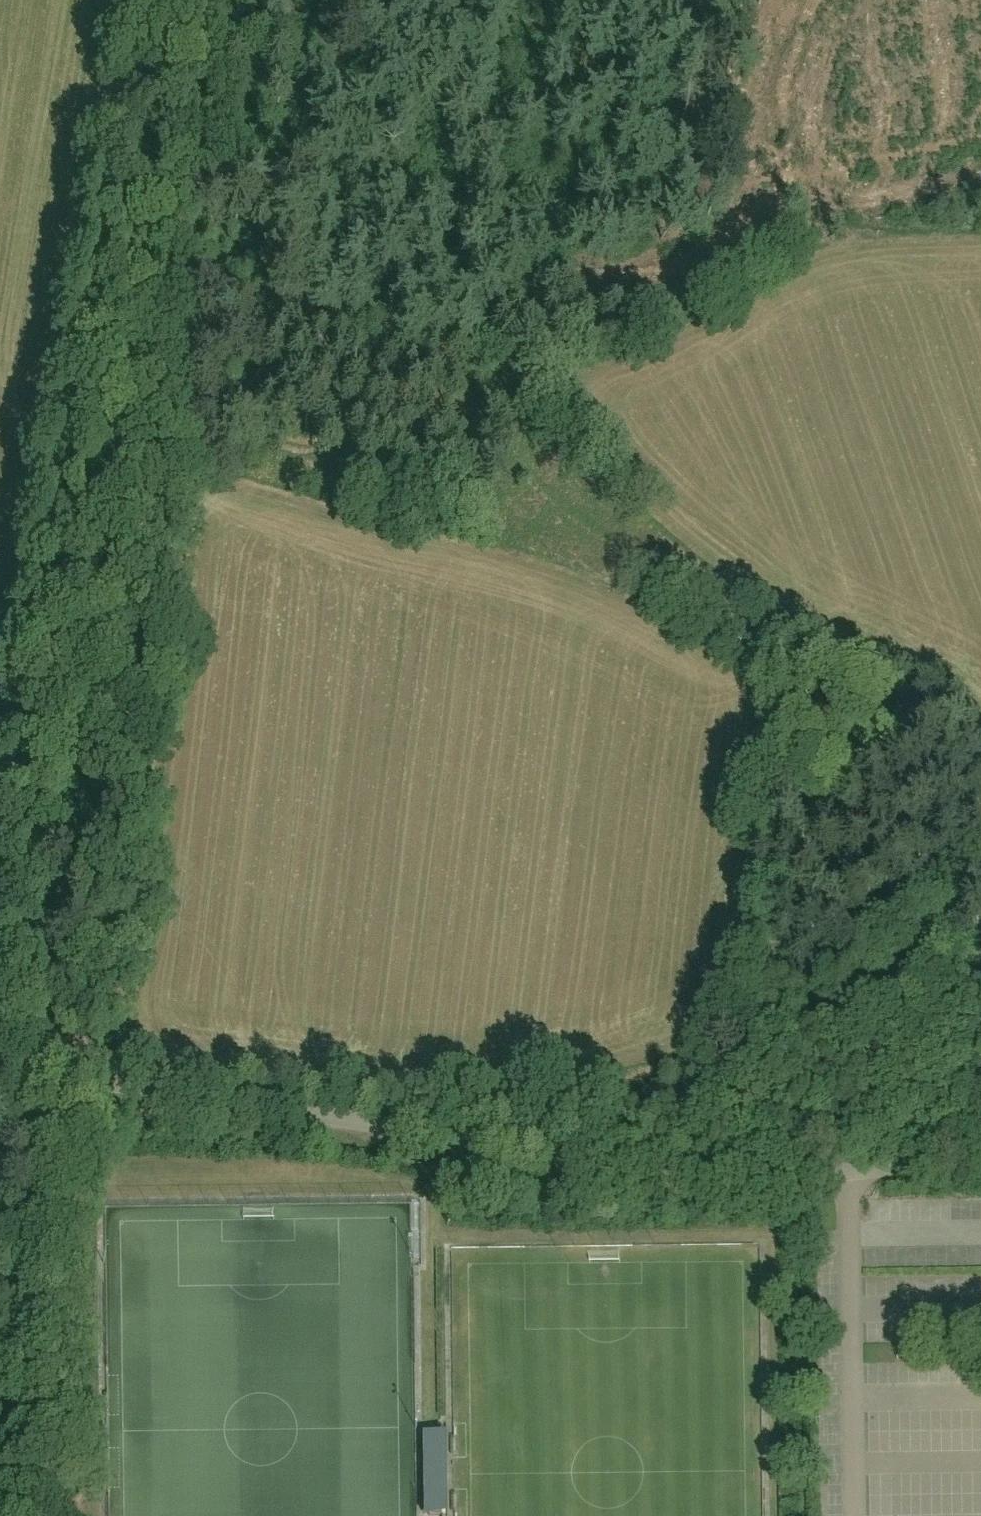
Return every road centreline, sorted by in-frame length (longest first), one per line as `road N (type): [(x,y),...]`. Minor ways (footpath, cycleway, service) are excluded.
road 1 (track): [(48,1077),(217,0)]
road 2 (tertiary): [(0,1076),(133,1085),(746,1175),(847,1172),(980,1143)]
road 3 (track): [(48,1077),(54,1401)]

